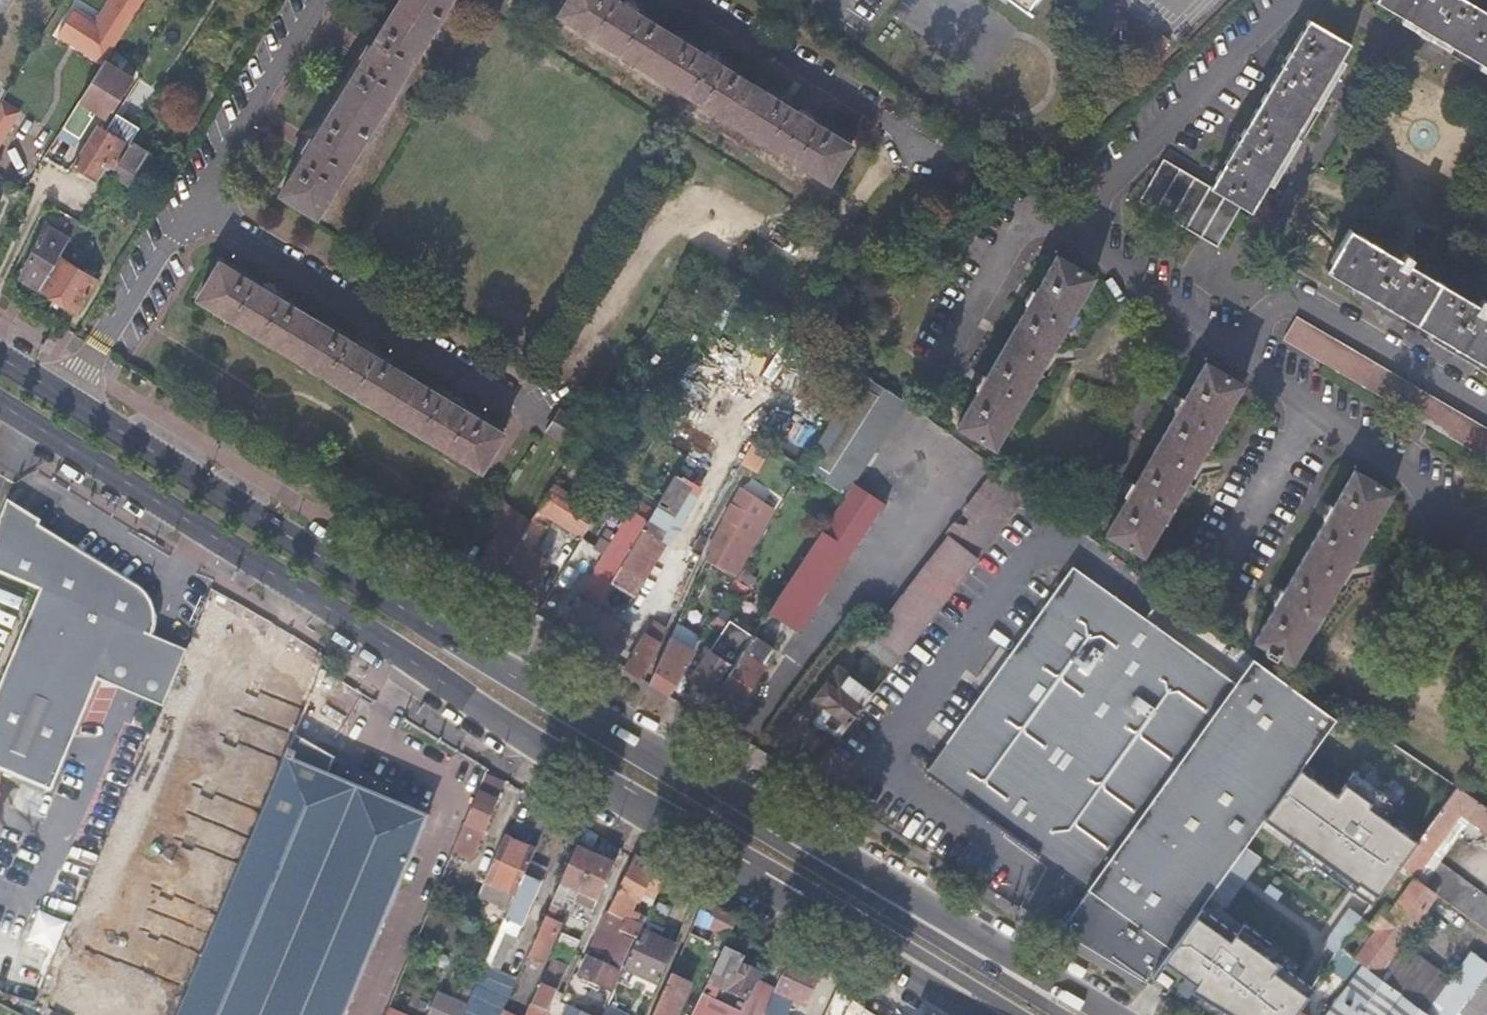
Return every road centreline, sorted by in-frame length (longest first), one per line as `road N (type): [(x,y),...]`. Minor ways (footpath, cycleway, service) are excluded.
road 1 (primary): [(603,722),(0,358)]
road 2 (primary): [(0,404),(575,764)]
road 3 (primary): [(1100,1014),(603,722)]
road 4 (primary): [(1062,1014),(760,832),(603,722)]
road 5 (primary): [(575,764),(746,851),(1011,1012)]
road 6 (primary): [(575,764),(978,1014)]
road 7 (residential): [(1065,221),(1298,0)]
road 8 (residential): [(1458,549),(1426,482),(1231,341)]
road 9 (residential): [(1231,341),(1295,299),(1486,417)]
road 10 (residential): [(1231,341),(1065,221)]
road 11 (residential): [(1065,221),(1031,220),(942,356)]

